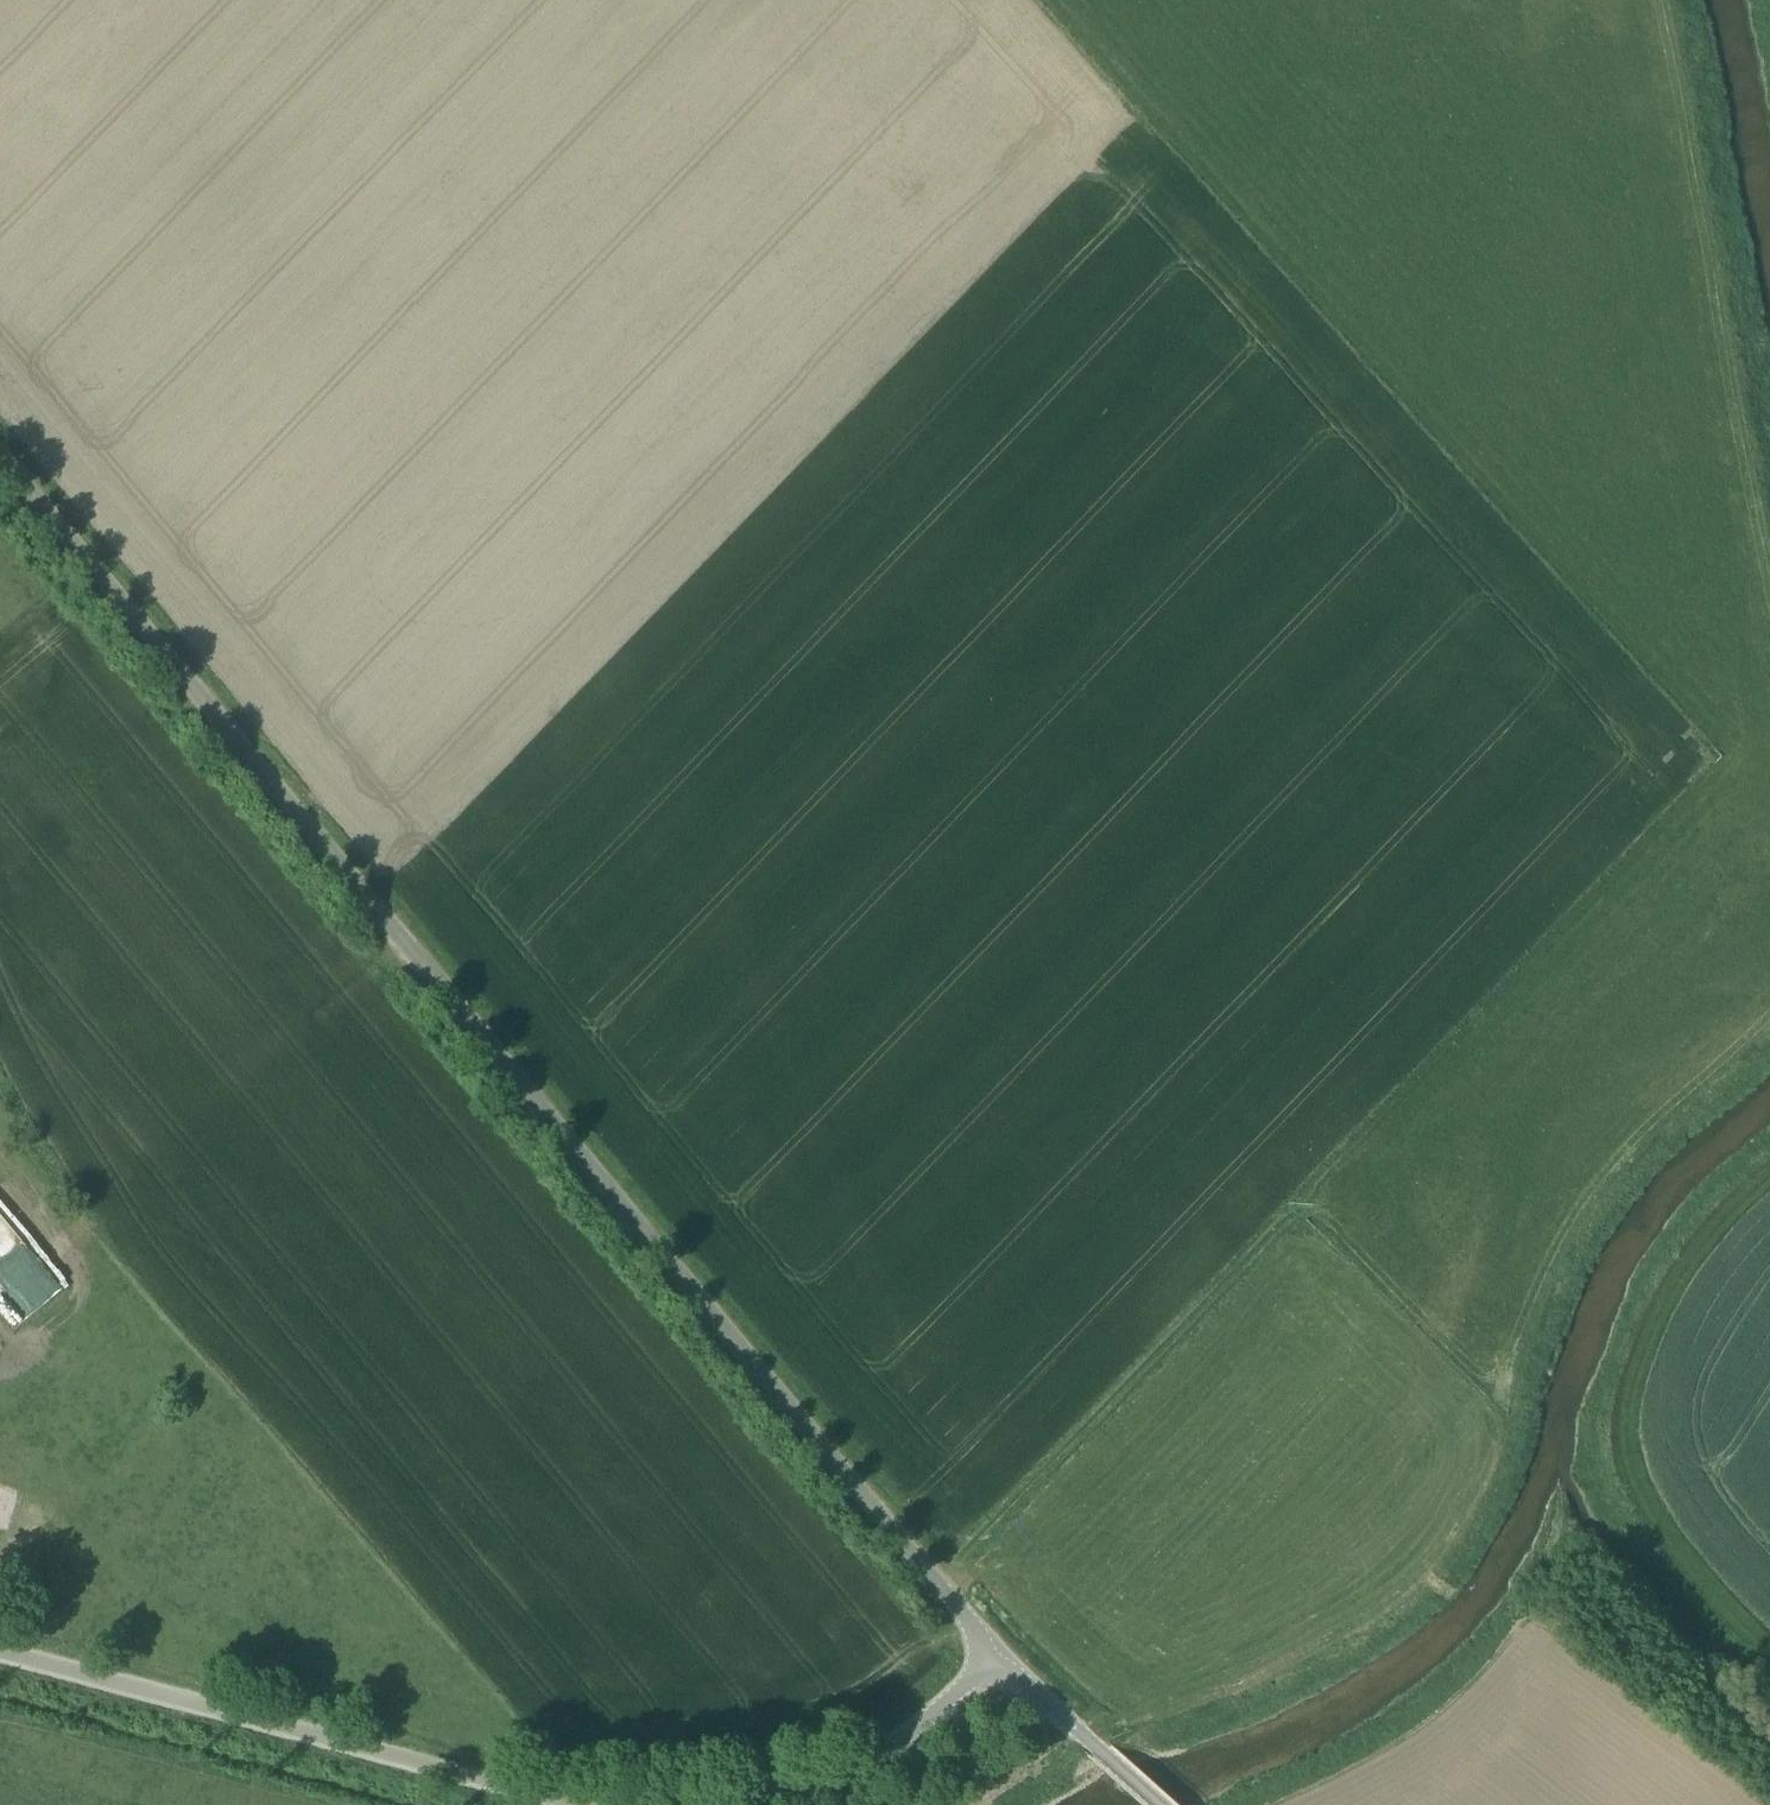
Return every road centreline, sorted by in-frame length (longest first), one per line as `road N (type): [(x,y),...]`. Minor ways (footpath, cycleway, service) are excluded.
road 1 (residential): [(0,461),(991,1651)]
road 2 (residential): [(991,1651),(975,1675),(872,1758),(660,1803),(560,1792),(0,1651)]
road 3 (residential): [(991,1651),(1161,1804)]

